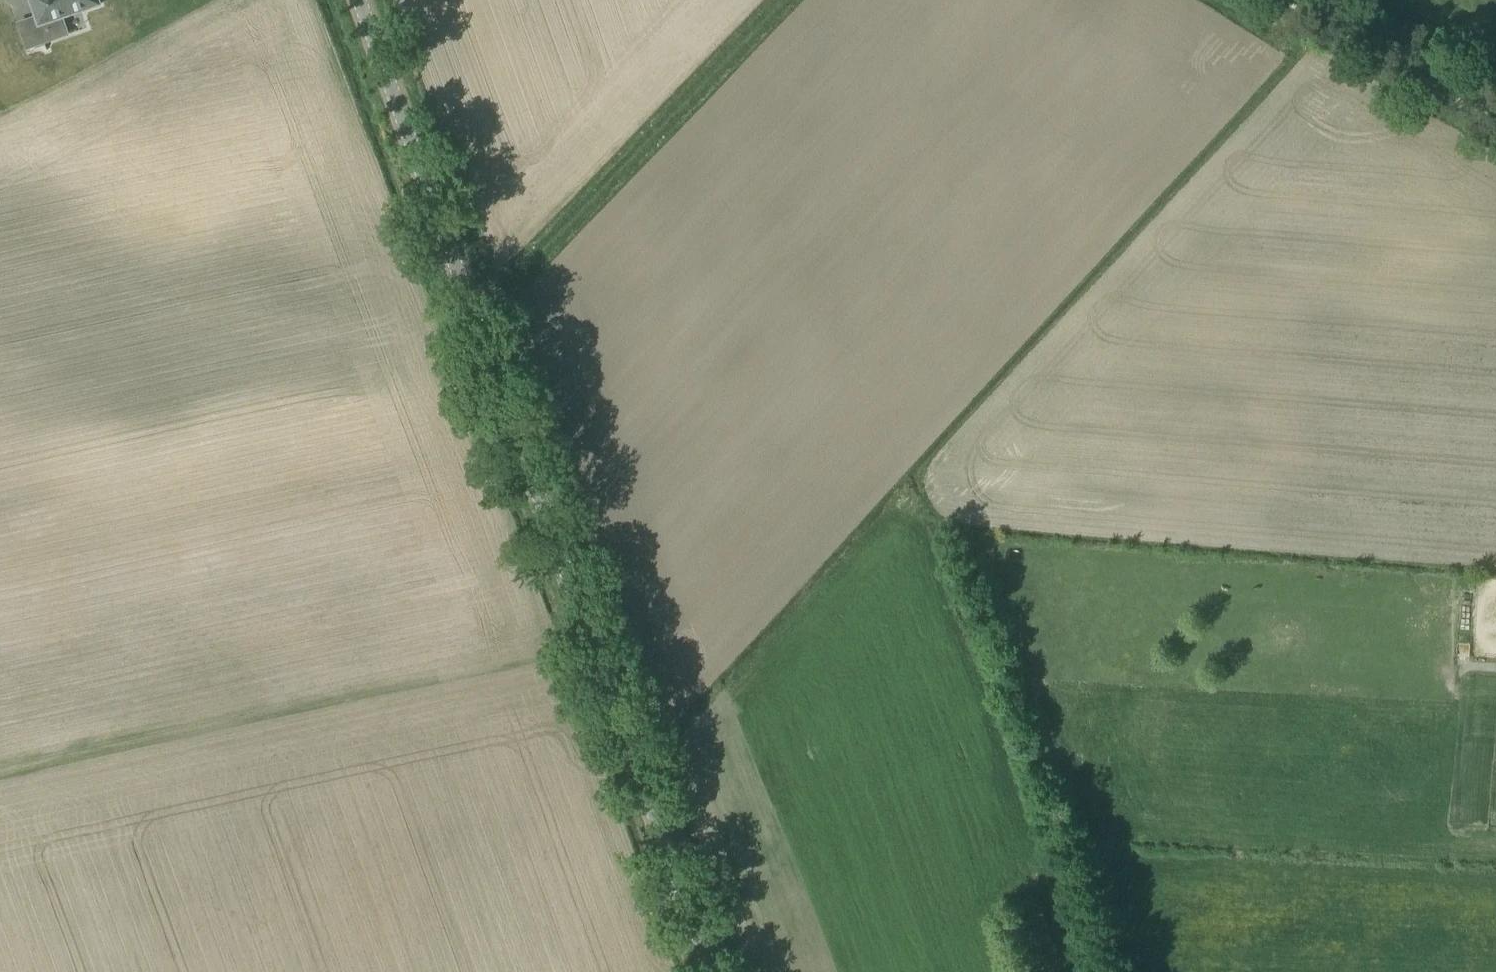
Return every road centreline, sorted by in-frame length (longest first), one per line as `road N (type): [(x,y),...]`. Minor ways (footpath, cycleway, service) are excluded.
road 1 (tertiary): [(707,971),(357,0)]
road 2 (track): [(1495,117),(1303,0)]

